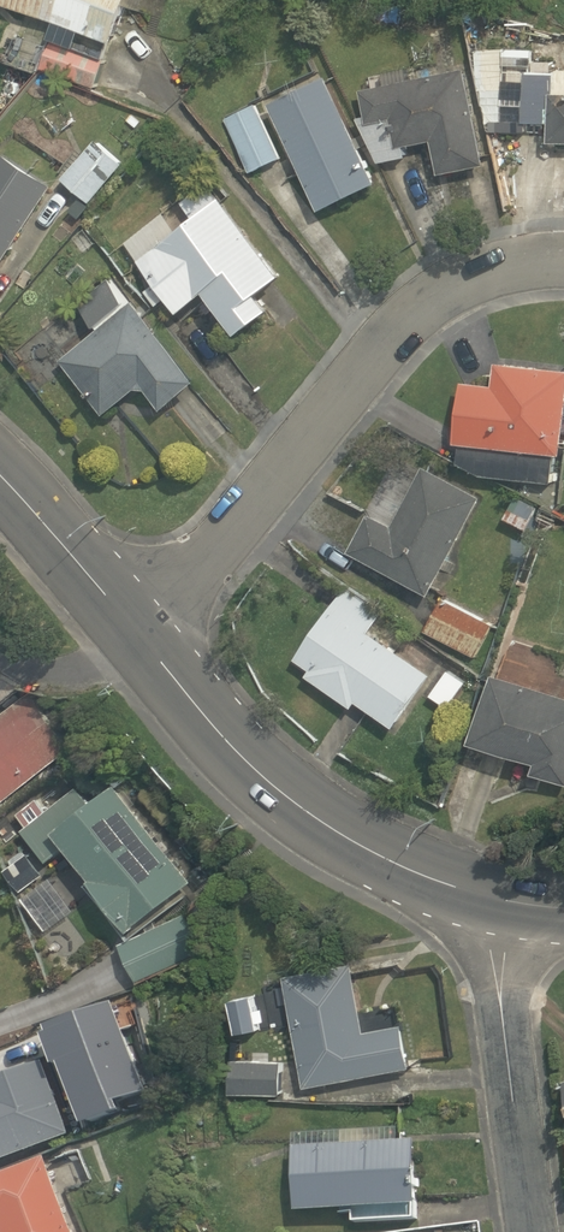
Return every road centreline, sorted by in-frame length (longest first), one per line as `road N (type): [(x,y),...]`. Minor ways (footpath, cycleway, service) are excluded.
road 1 (residential): [(148,643),(406,338),(467,287),(563,266)]
road 2 (tertiary): [(506,901),(363,850),(257,767),(148,643)]
road 3 (residential): [(506,901),(500,988),(531,1231)]
road 4 (tertiary): [(148,643),(0,476)]

